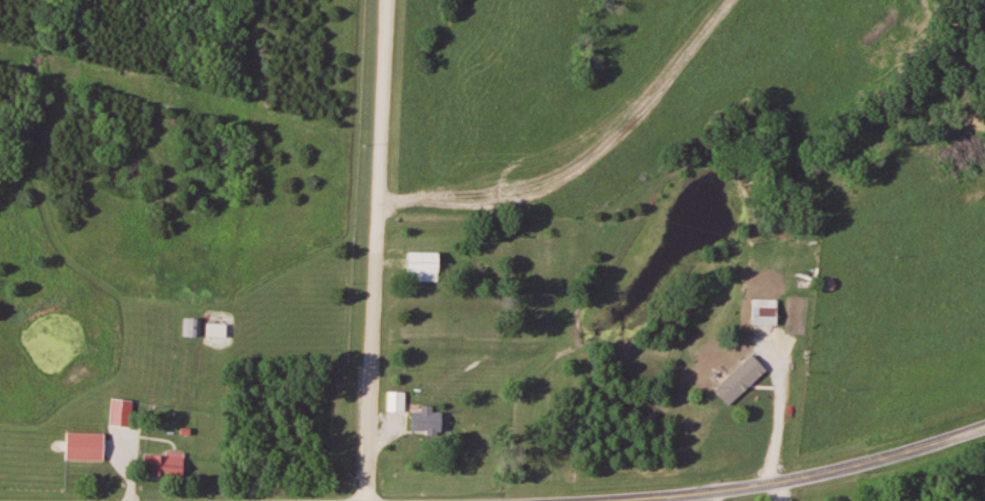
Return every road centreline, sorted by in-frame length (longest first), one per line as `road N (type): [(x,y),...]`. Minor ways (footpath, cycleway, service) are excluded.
road 1 (track): [(368,500),(387,0)]
road 2 (residential): [(984,429),(876,465),(634,500)]

